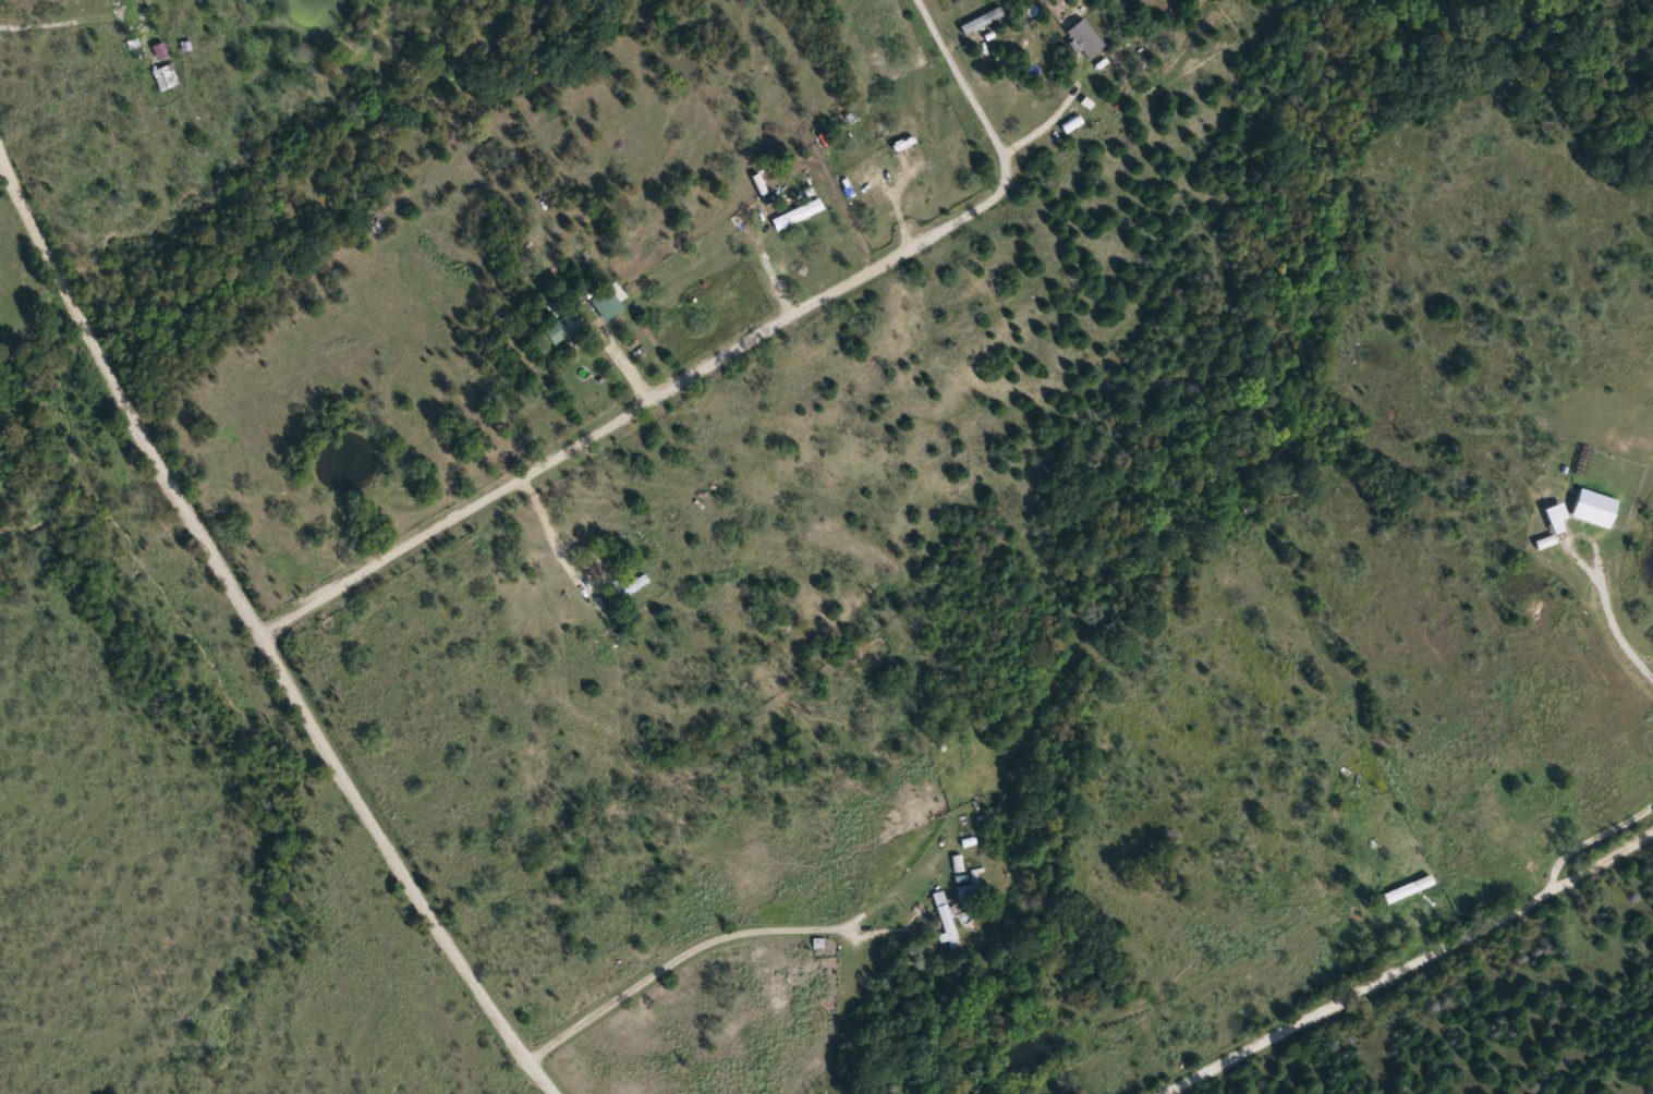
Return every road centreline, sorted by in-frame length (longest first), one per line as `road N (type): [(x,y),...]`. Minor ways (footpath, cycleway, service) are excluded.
road 1 (residential): [(559,1093),(379,828),(145,434),(0,144)]
road 2 (residential): [(1652,826),(1156,1093)]
road 3 (residential): [(525,1050),(708,934),(915,923)]
road 4 (residential): [(523,472),(591,592)]

